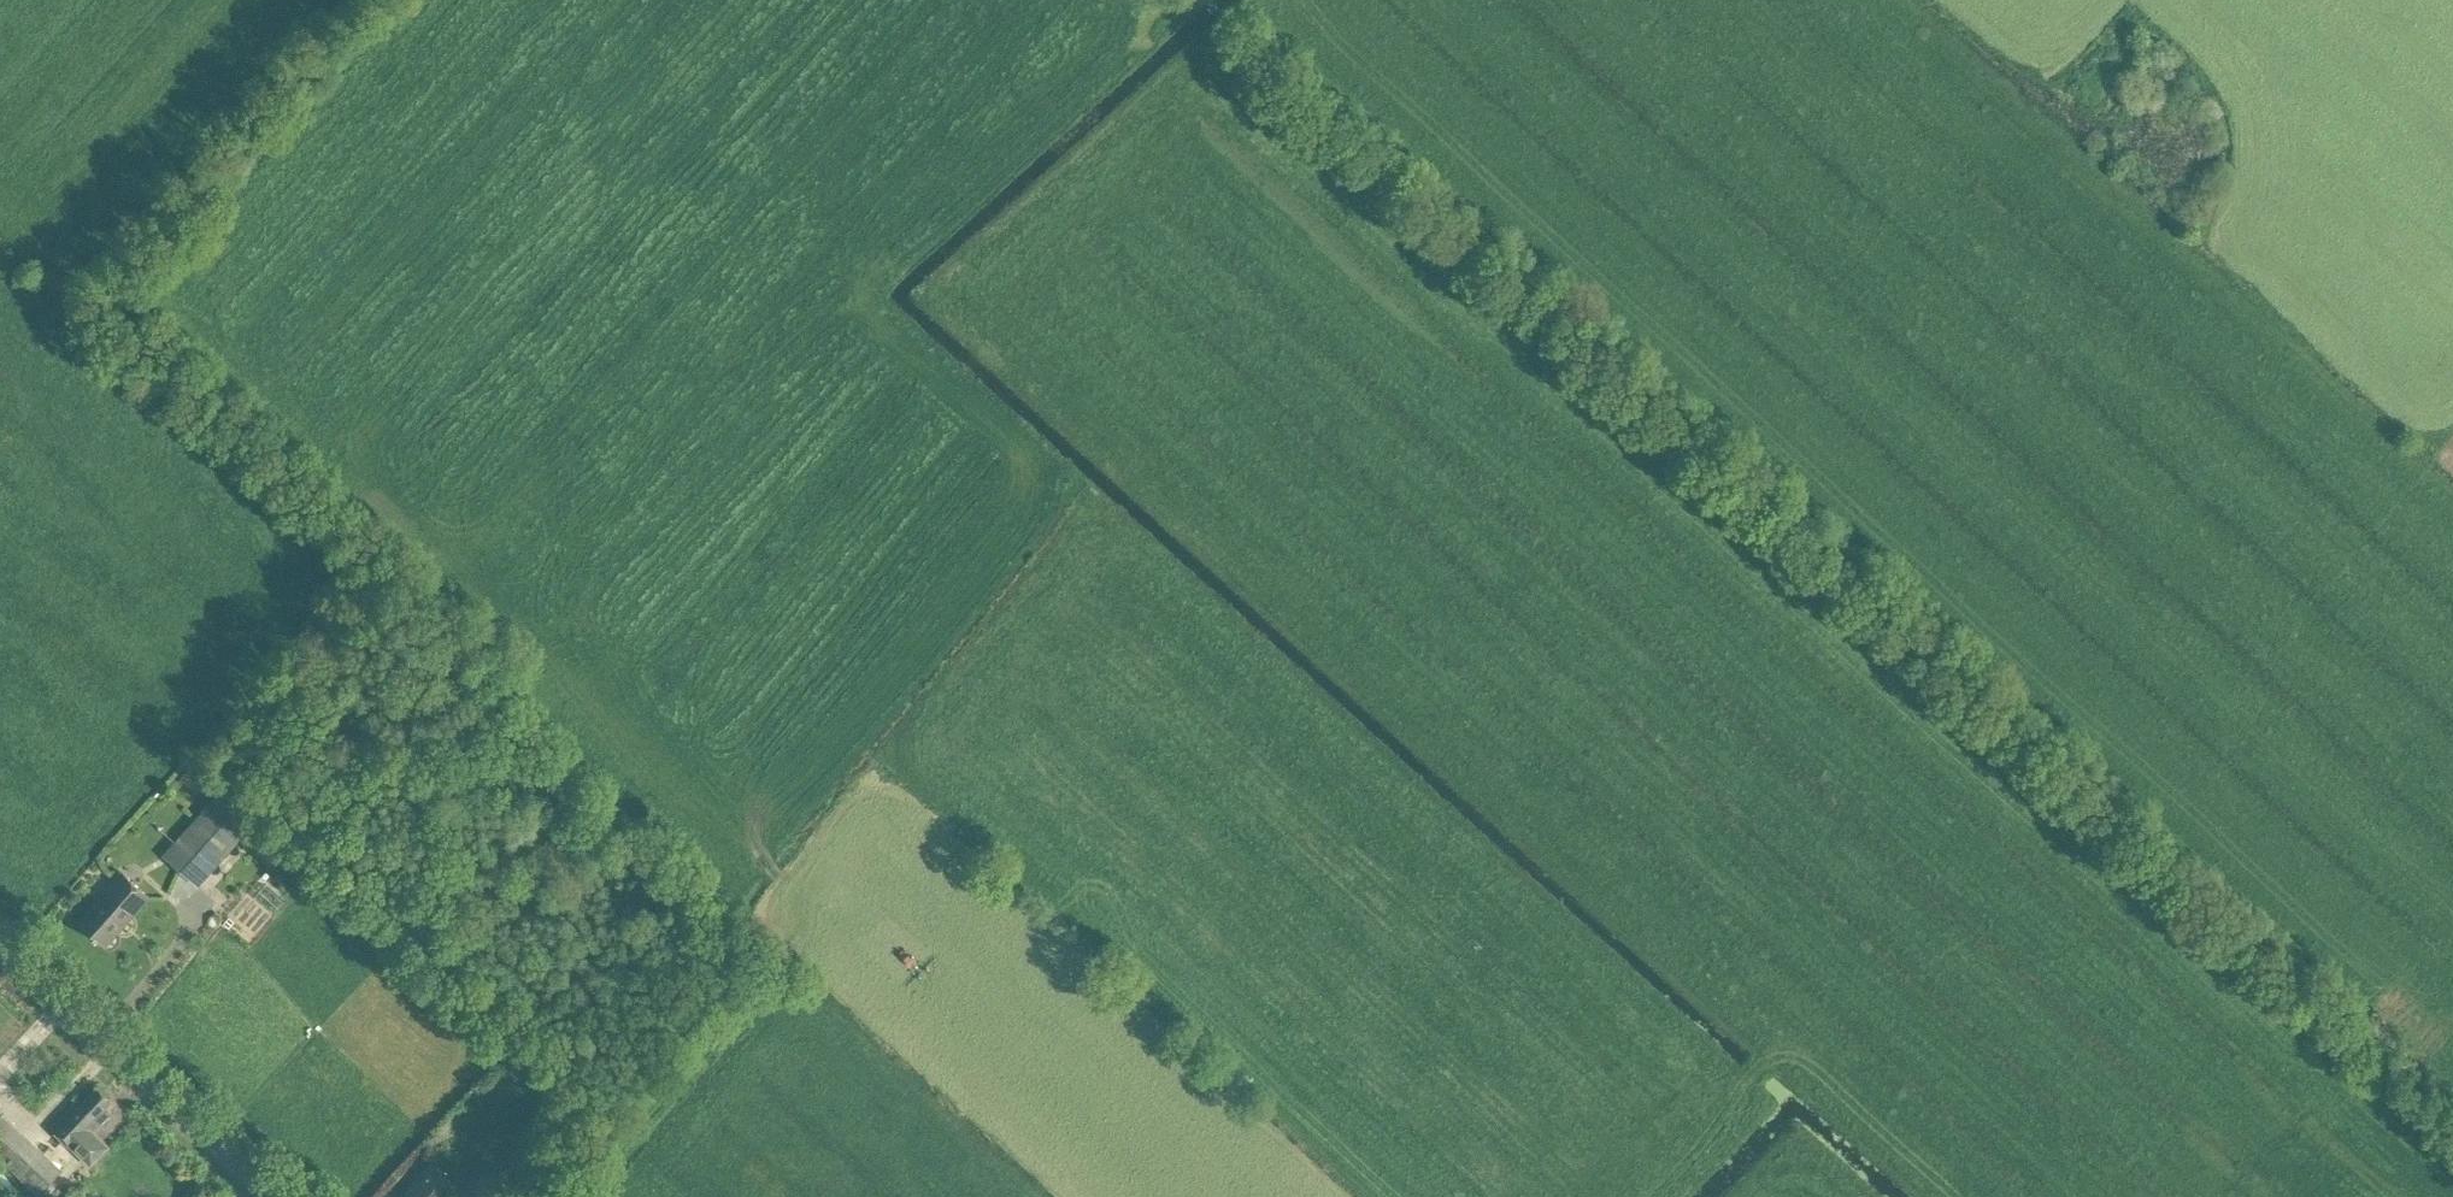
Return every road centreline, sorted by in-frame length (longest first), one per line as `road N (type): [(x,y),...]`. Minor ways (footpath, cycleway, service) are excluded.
road 1 (tertiary): [(270,1196),(0,954)]

